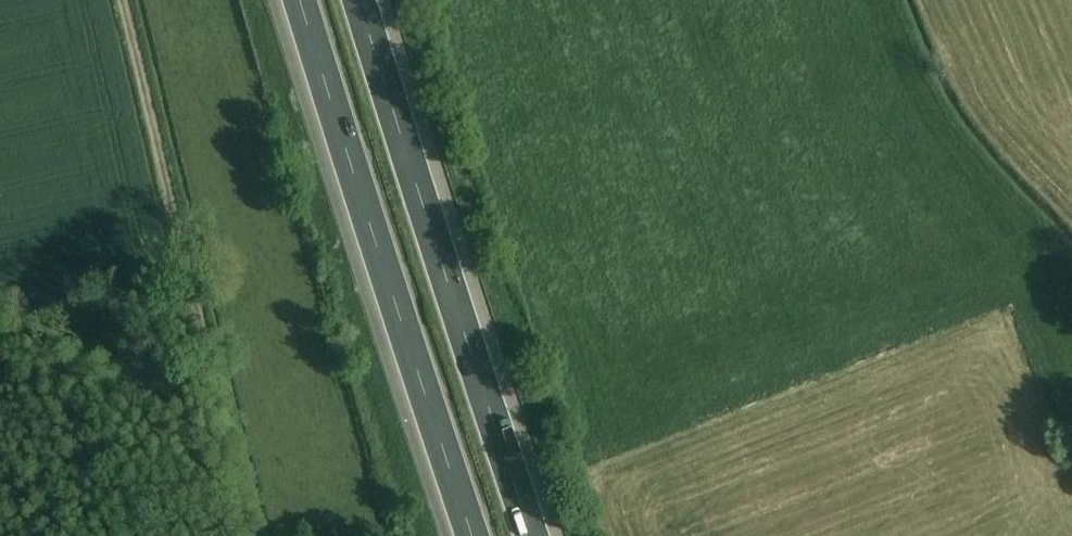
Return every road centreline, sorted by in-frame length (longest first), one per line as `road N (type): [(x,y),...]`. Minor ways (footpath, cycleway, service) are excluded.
road 1 (motorway): [(530,535),(352,0)]
road 2 (motorway): [(299,0),(476,535)]
road 3 (track): [(248,535),(120,0)]

